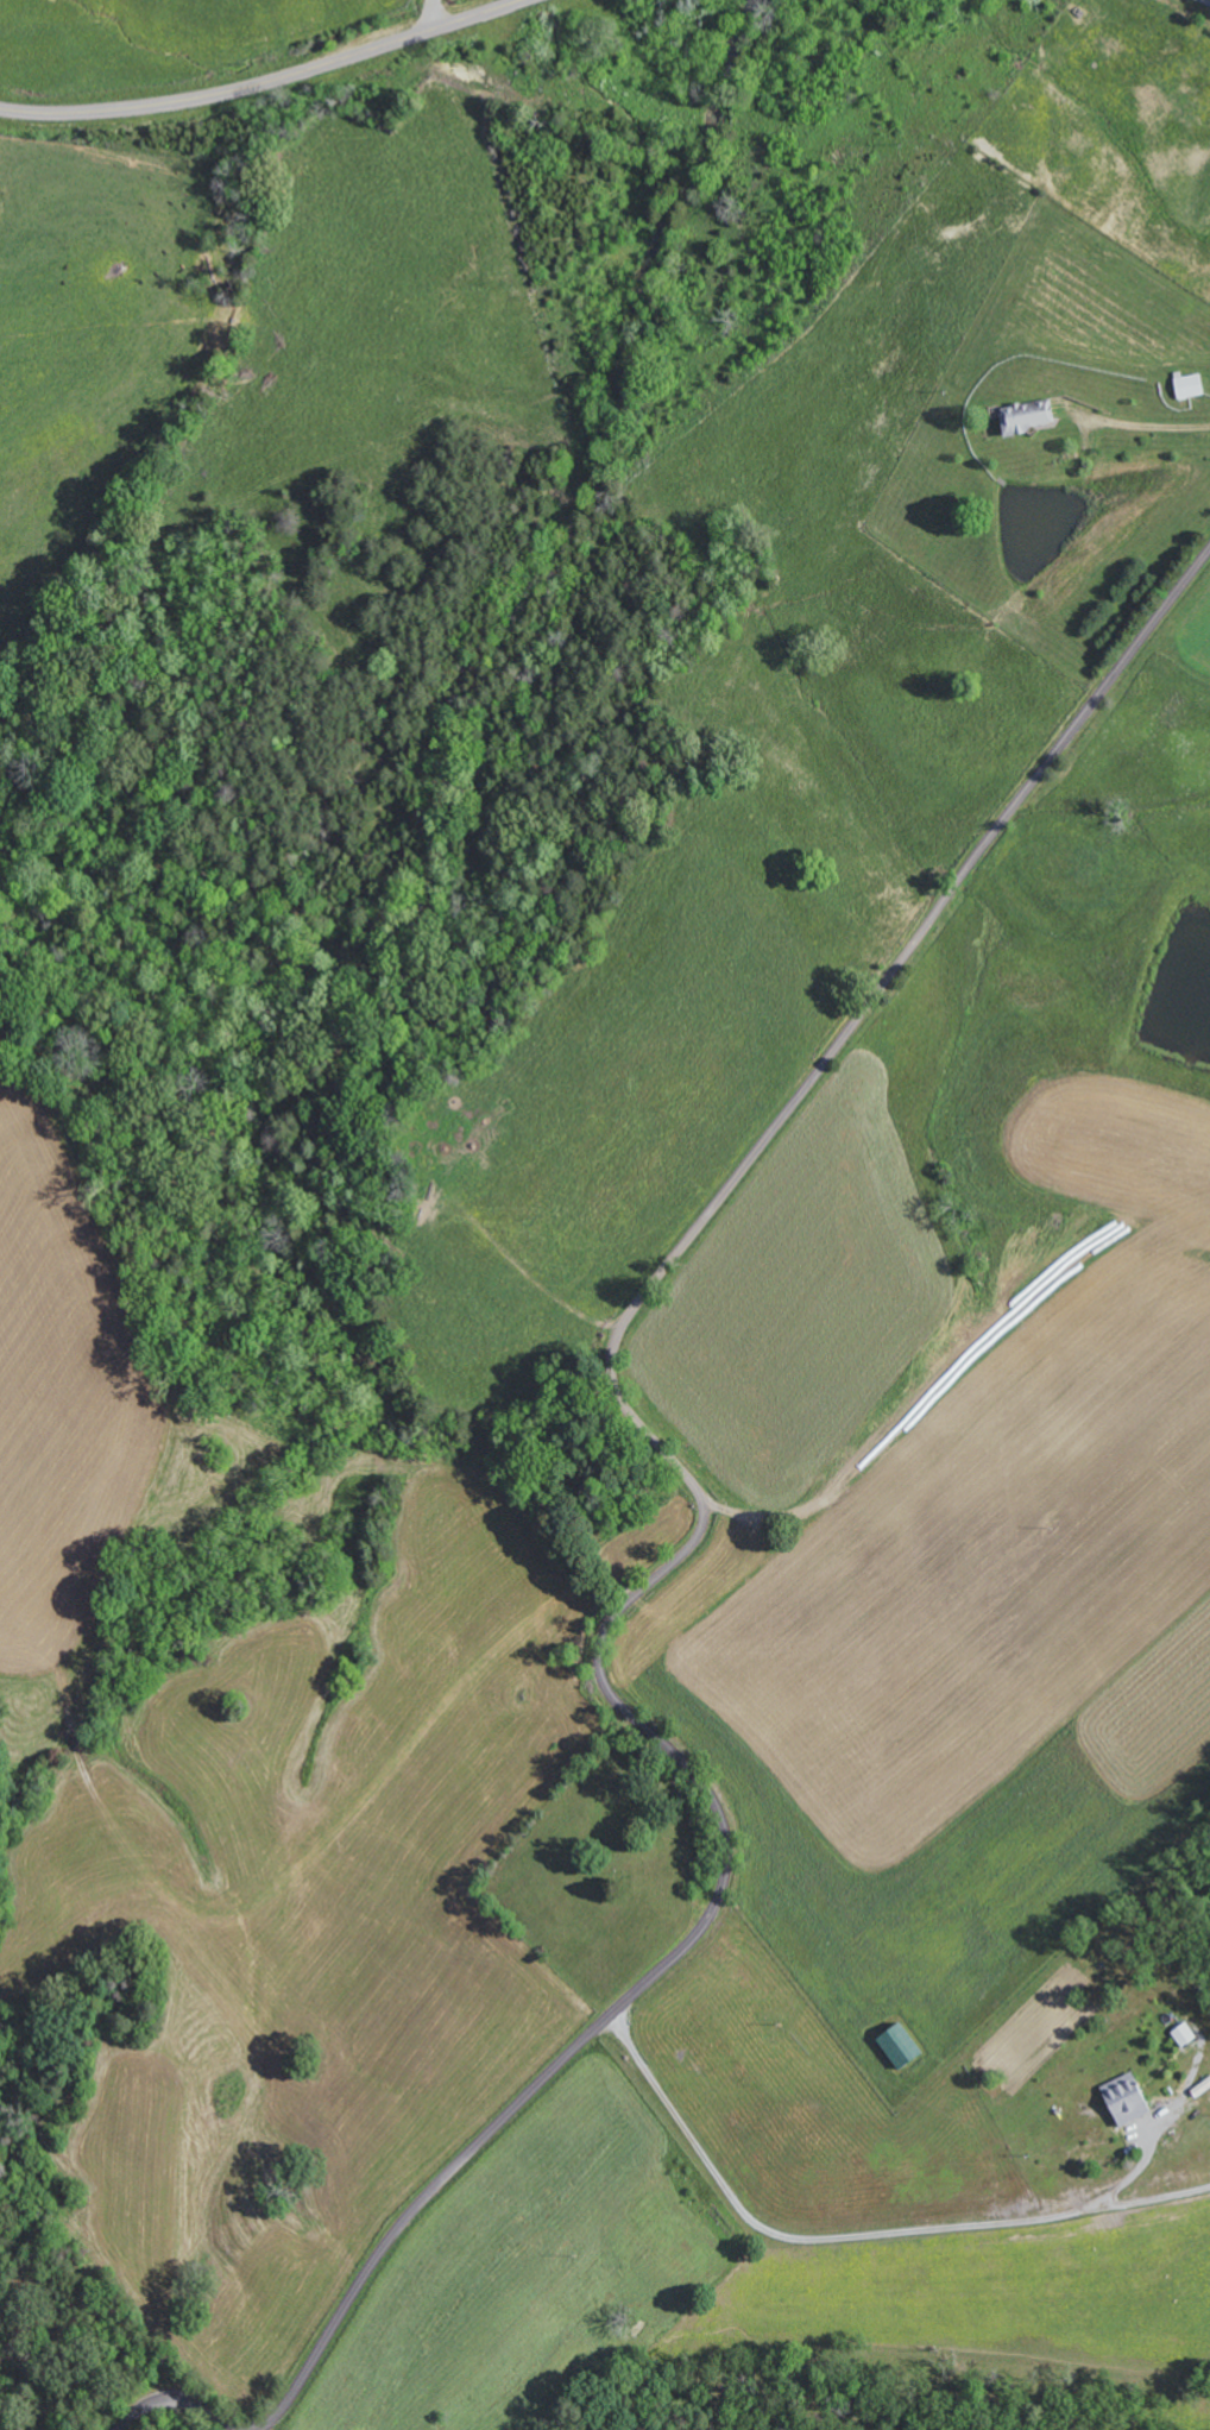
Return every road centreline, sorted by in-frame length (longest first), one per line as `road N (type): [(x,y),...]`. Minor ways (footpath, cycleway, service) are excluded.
road 1 (residential): [(121,2429),(166,2401),(242,2429),(276,2417),(409,2220),(707,1924),(727,1868),(718,1812),(601,1683),(605,1632),(689,1551),(704,1526),(692,1486),(618,1397),(615,1348),(650,1290),(1209,552)]
road 2 (secondary): [(527,0),(204,96),(126,109),(0,108)]

